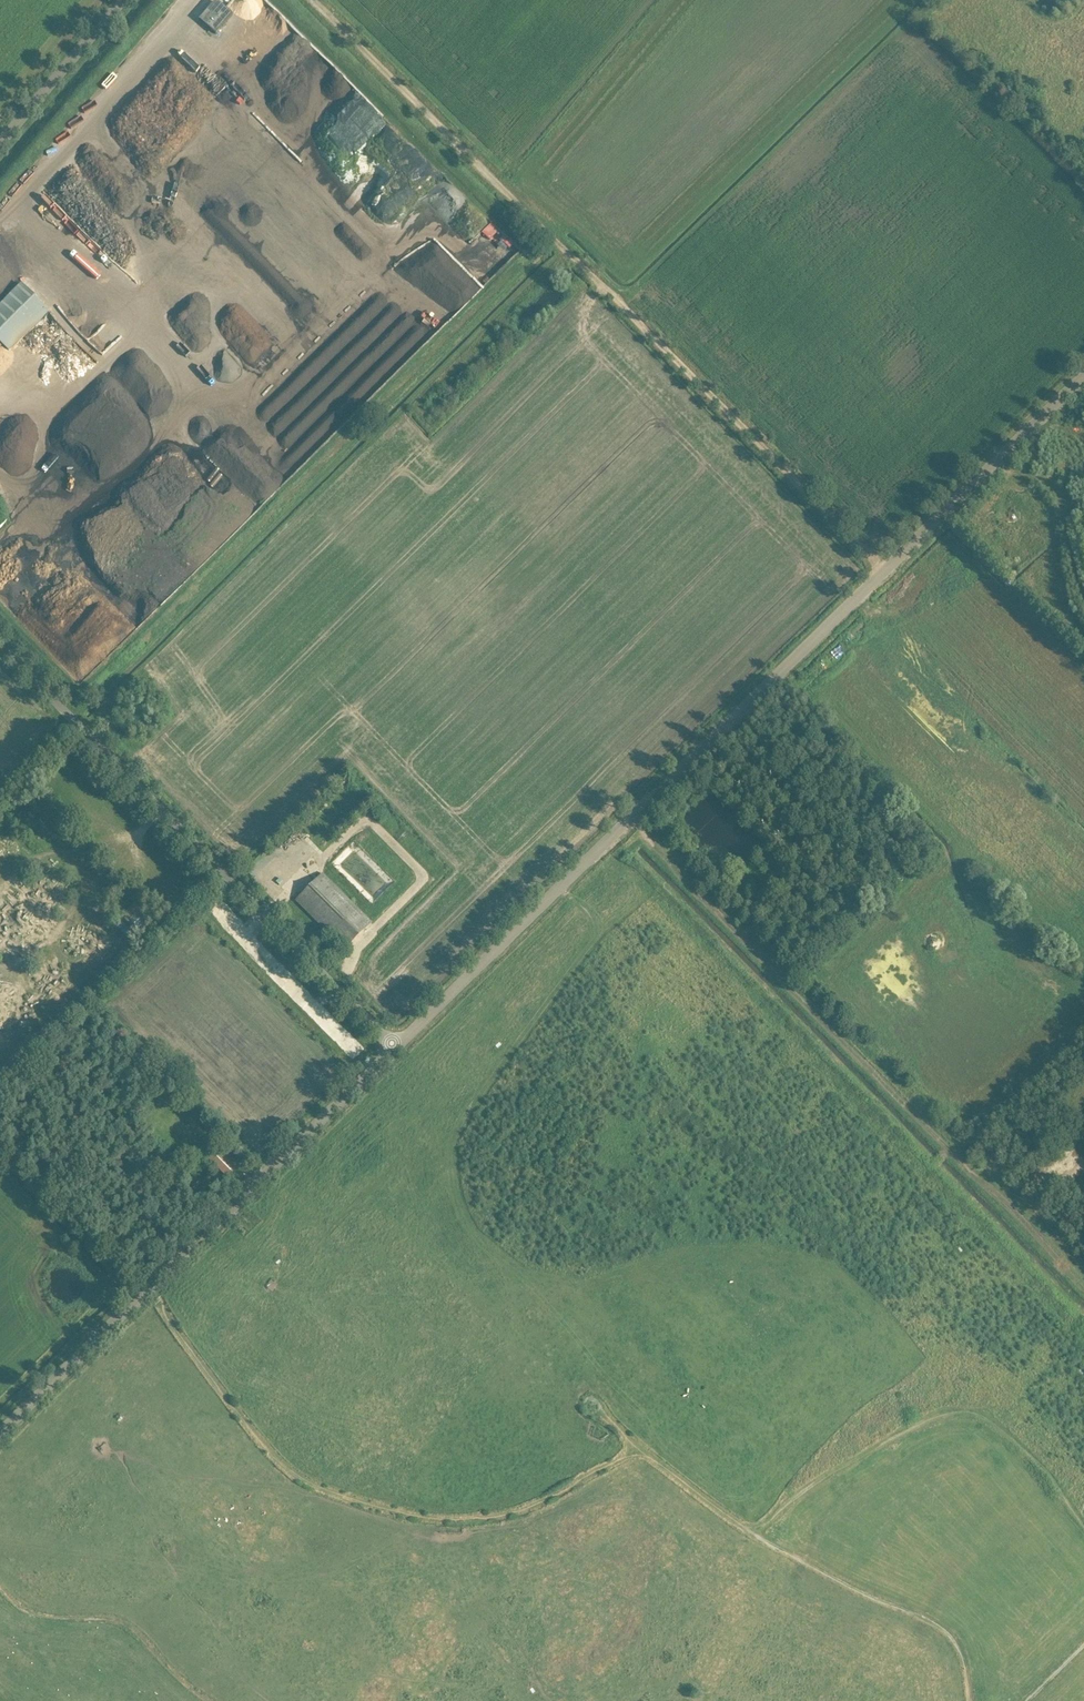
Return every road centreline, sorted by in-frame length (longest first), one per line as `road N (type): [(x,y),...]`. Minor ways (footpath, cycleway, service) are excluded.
road 1 (unclassified): [(394,1050),(1083,376)]
road 2 (track): [(314,0),(881,573)]
road 3 (unclassified): [(0,647),(394,1050)]
road 4 (unclassified): [(0,1433),(394,1050)]
road 5 (unclassified): [(0,144),(123,0)]

